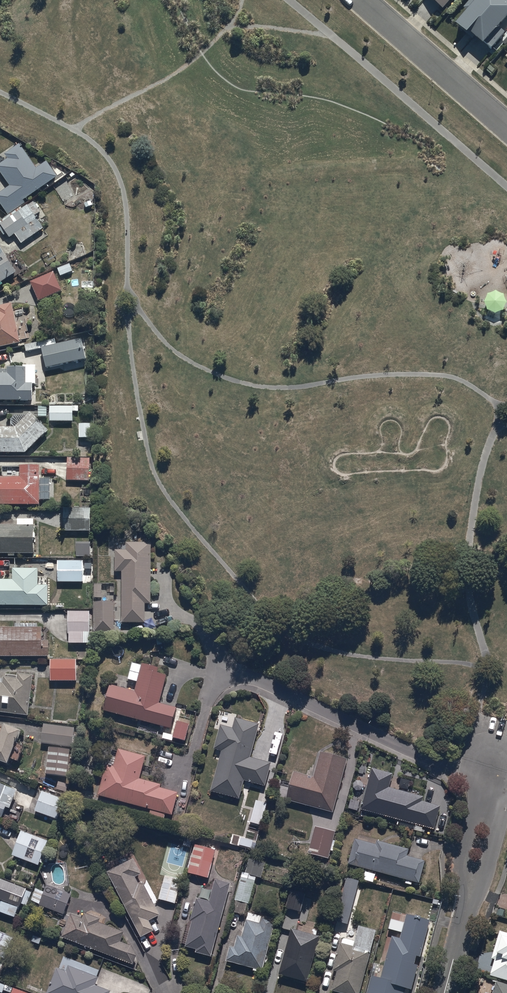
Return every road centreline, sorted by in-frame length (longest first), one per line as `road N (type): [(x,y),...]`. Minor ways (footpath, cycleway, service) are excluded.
road 1 (residential): [(445,992),(498,749)]
road 2 (residential): [(506,127),(361,0)]

